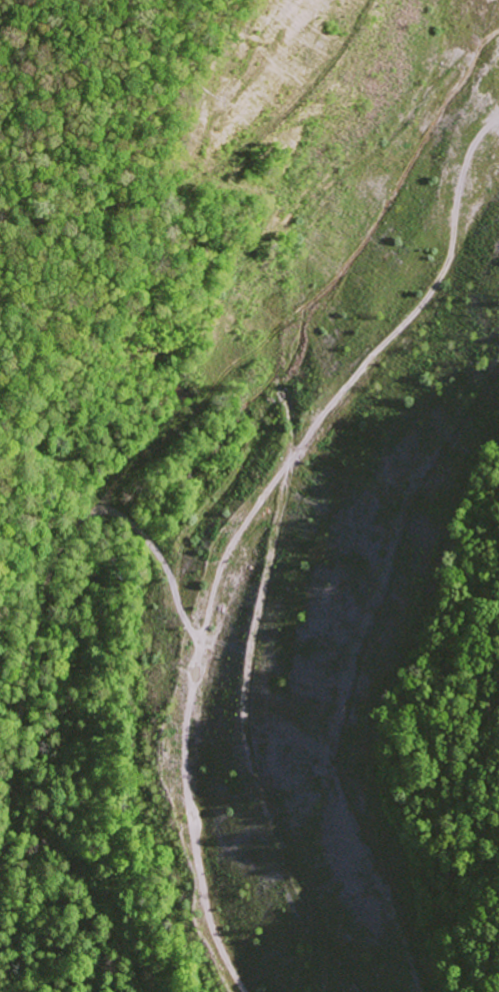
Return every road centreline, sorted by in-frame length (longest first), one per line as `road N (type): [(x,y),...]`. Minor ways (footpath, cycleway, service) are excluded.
road 1 (track): [(498,129),(188,602),(120,664),(17,729),(0,776)]

